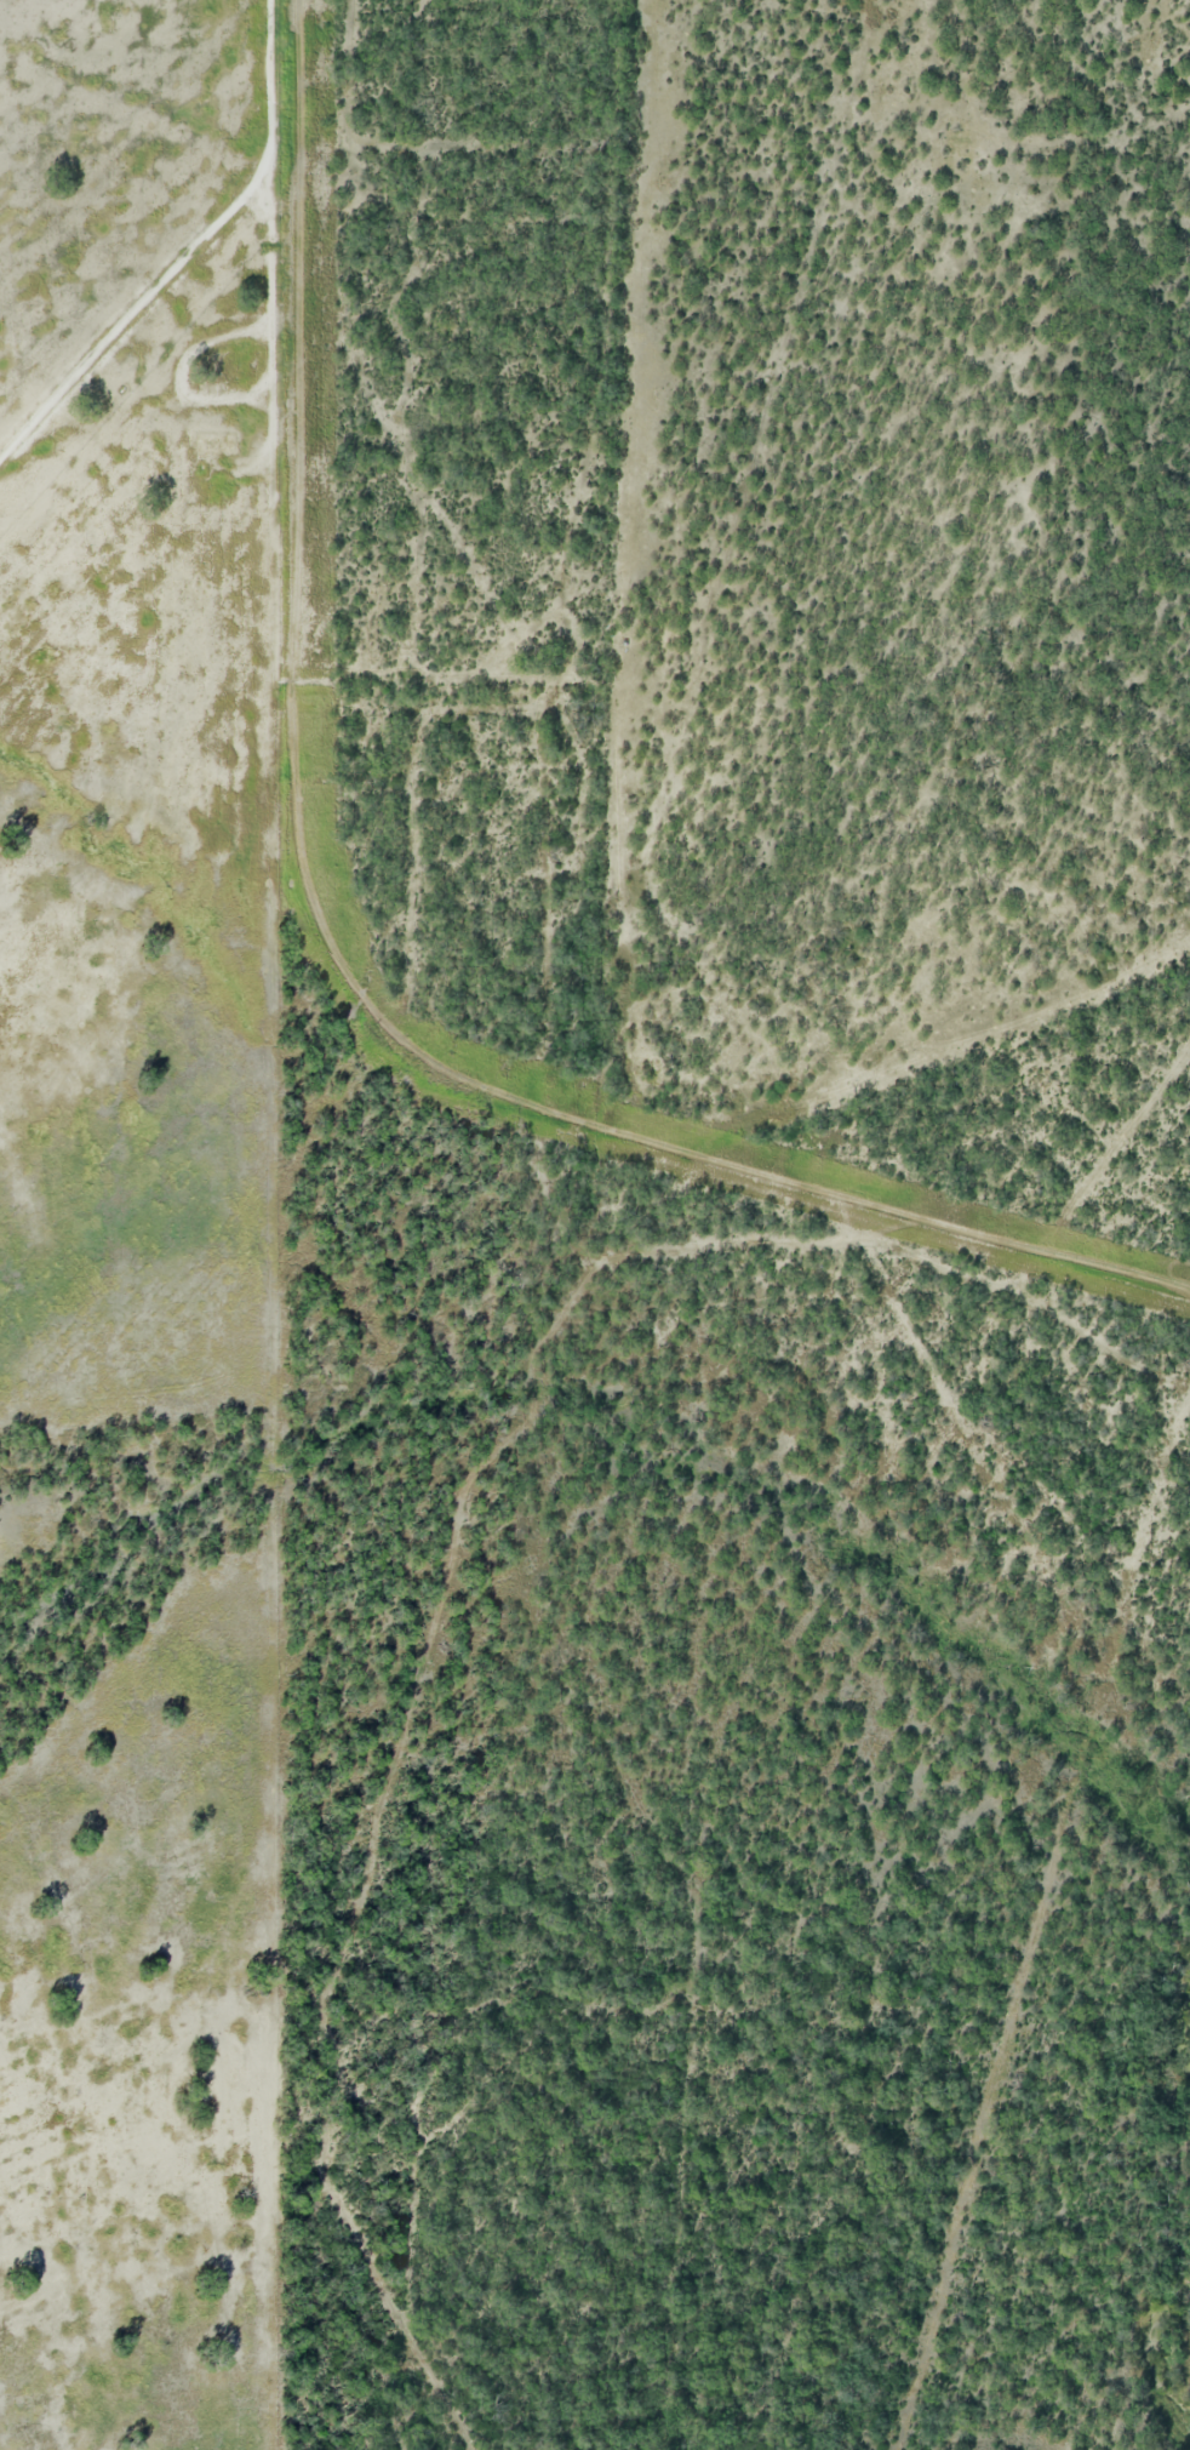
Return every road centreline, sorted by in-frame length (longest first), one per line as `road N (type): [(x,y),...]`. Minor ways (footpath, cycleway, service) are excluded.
road 1 (track): [(1189,1376),(1062,1332),(938,1250),(851,1233),(616,1268),(557,1227),(528,1180),(516,696),(587,419),(593,284),(545,261),(440,261),(393,230),(357,160),(359,0)]
road 2 (track): [(0,440),(229,183),(250,0)]

